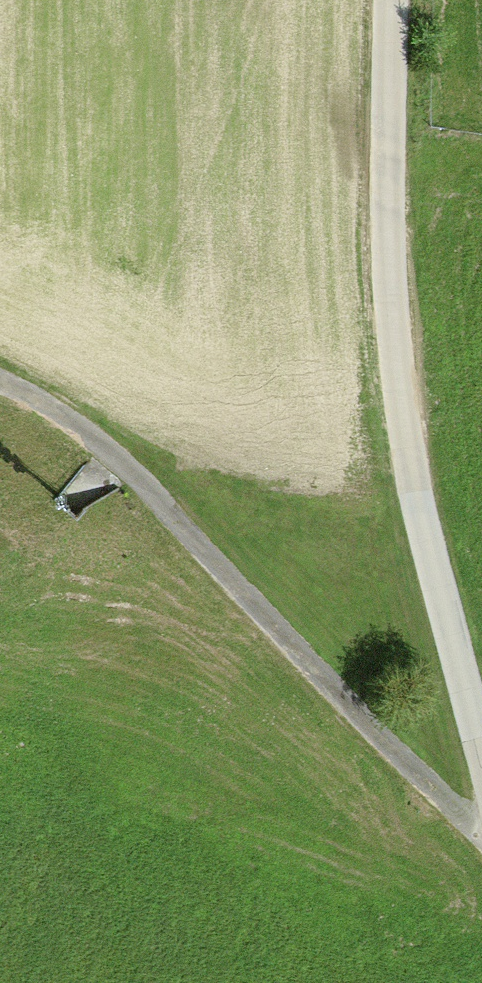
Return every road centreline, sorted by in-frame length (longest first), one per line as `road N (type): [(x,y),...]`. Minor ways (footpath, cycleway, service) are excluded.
road 1 (unclassified): [(481,785),(412,504),(380,258),(386,0)]
road 2 (track): [(481,835),(40,396),(0,384)]

